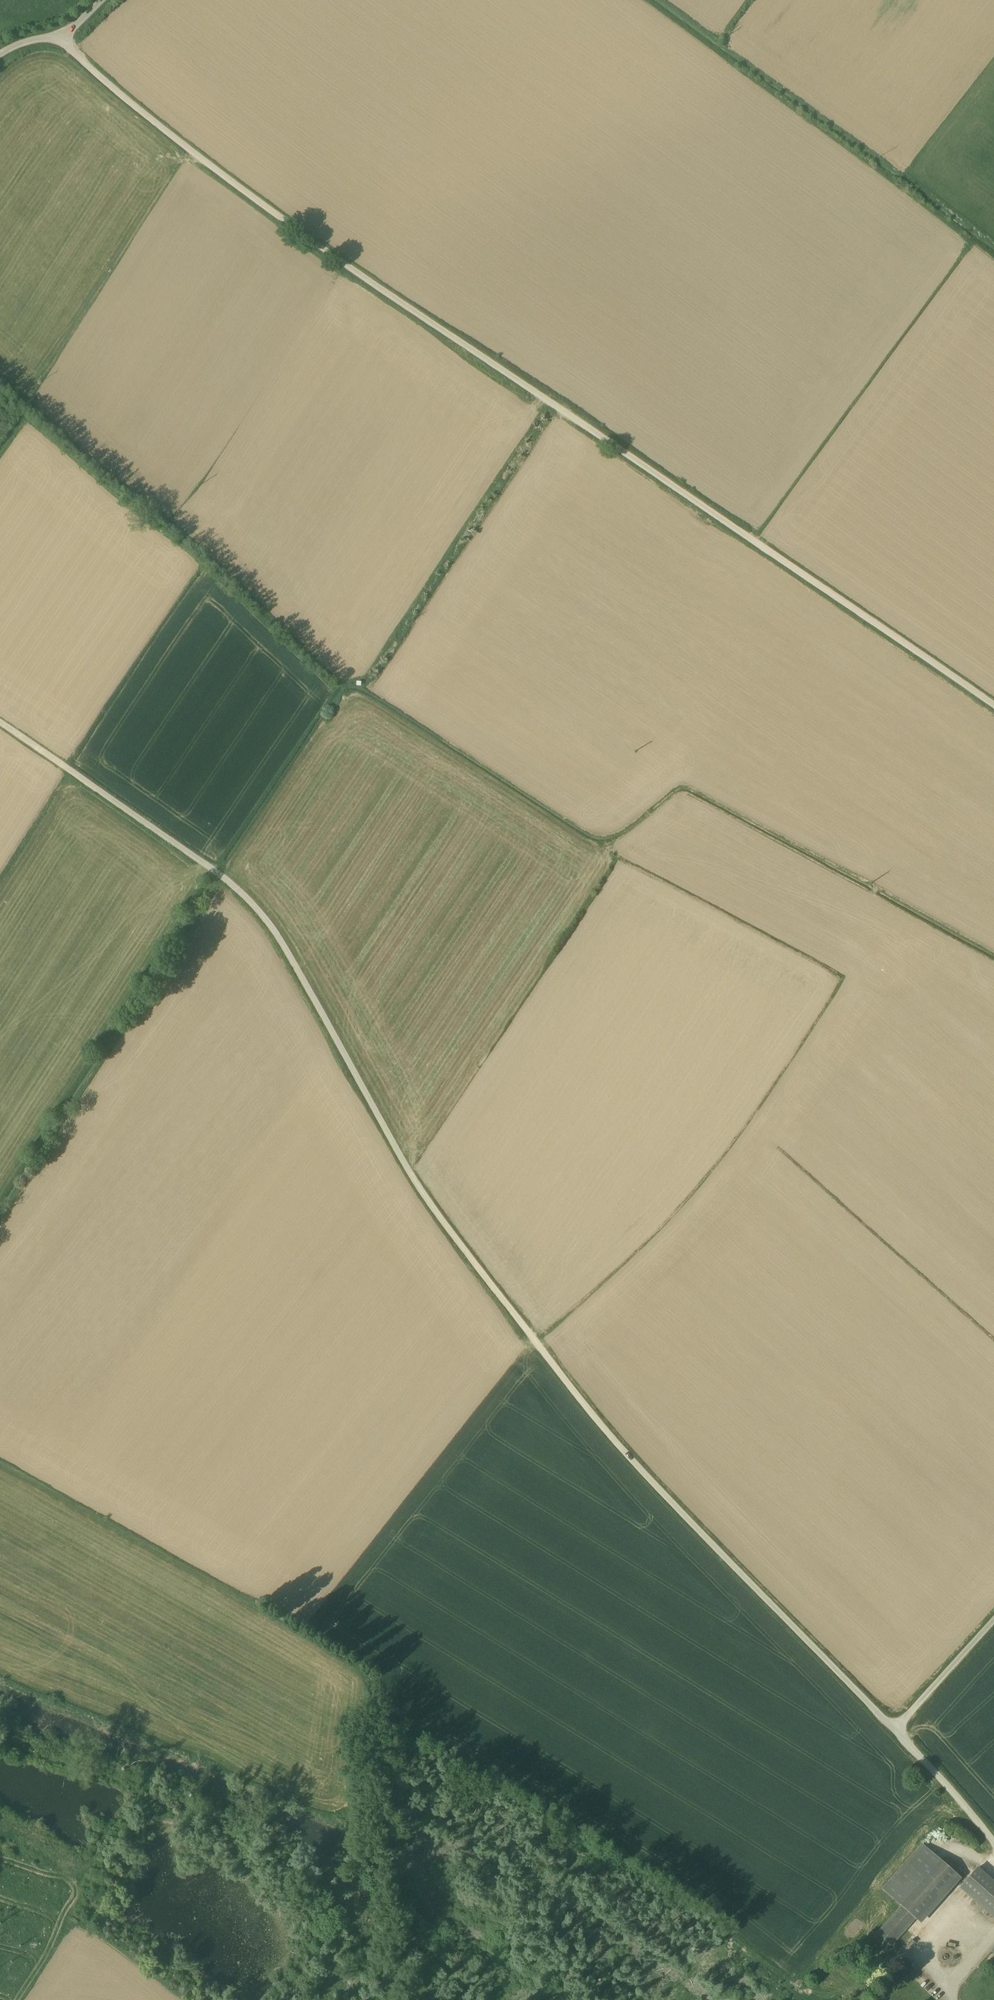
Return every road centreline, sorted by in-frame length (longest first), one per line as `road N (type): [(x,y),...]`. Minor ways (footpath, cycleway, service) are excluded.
road 1 (unclassified): [(897,1729),(582,1404),(395,1152),(254,906),(0,728)]
road 2 (unclassified): [(61,41),(251,194),(993,706)]
road 3 (unclassified): [(993,1842),(897,1729)]
road 4 (unclassified): [(897,1729),(993,1620)]
road 5 (track): [(11,1999),(80,1876)]

